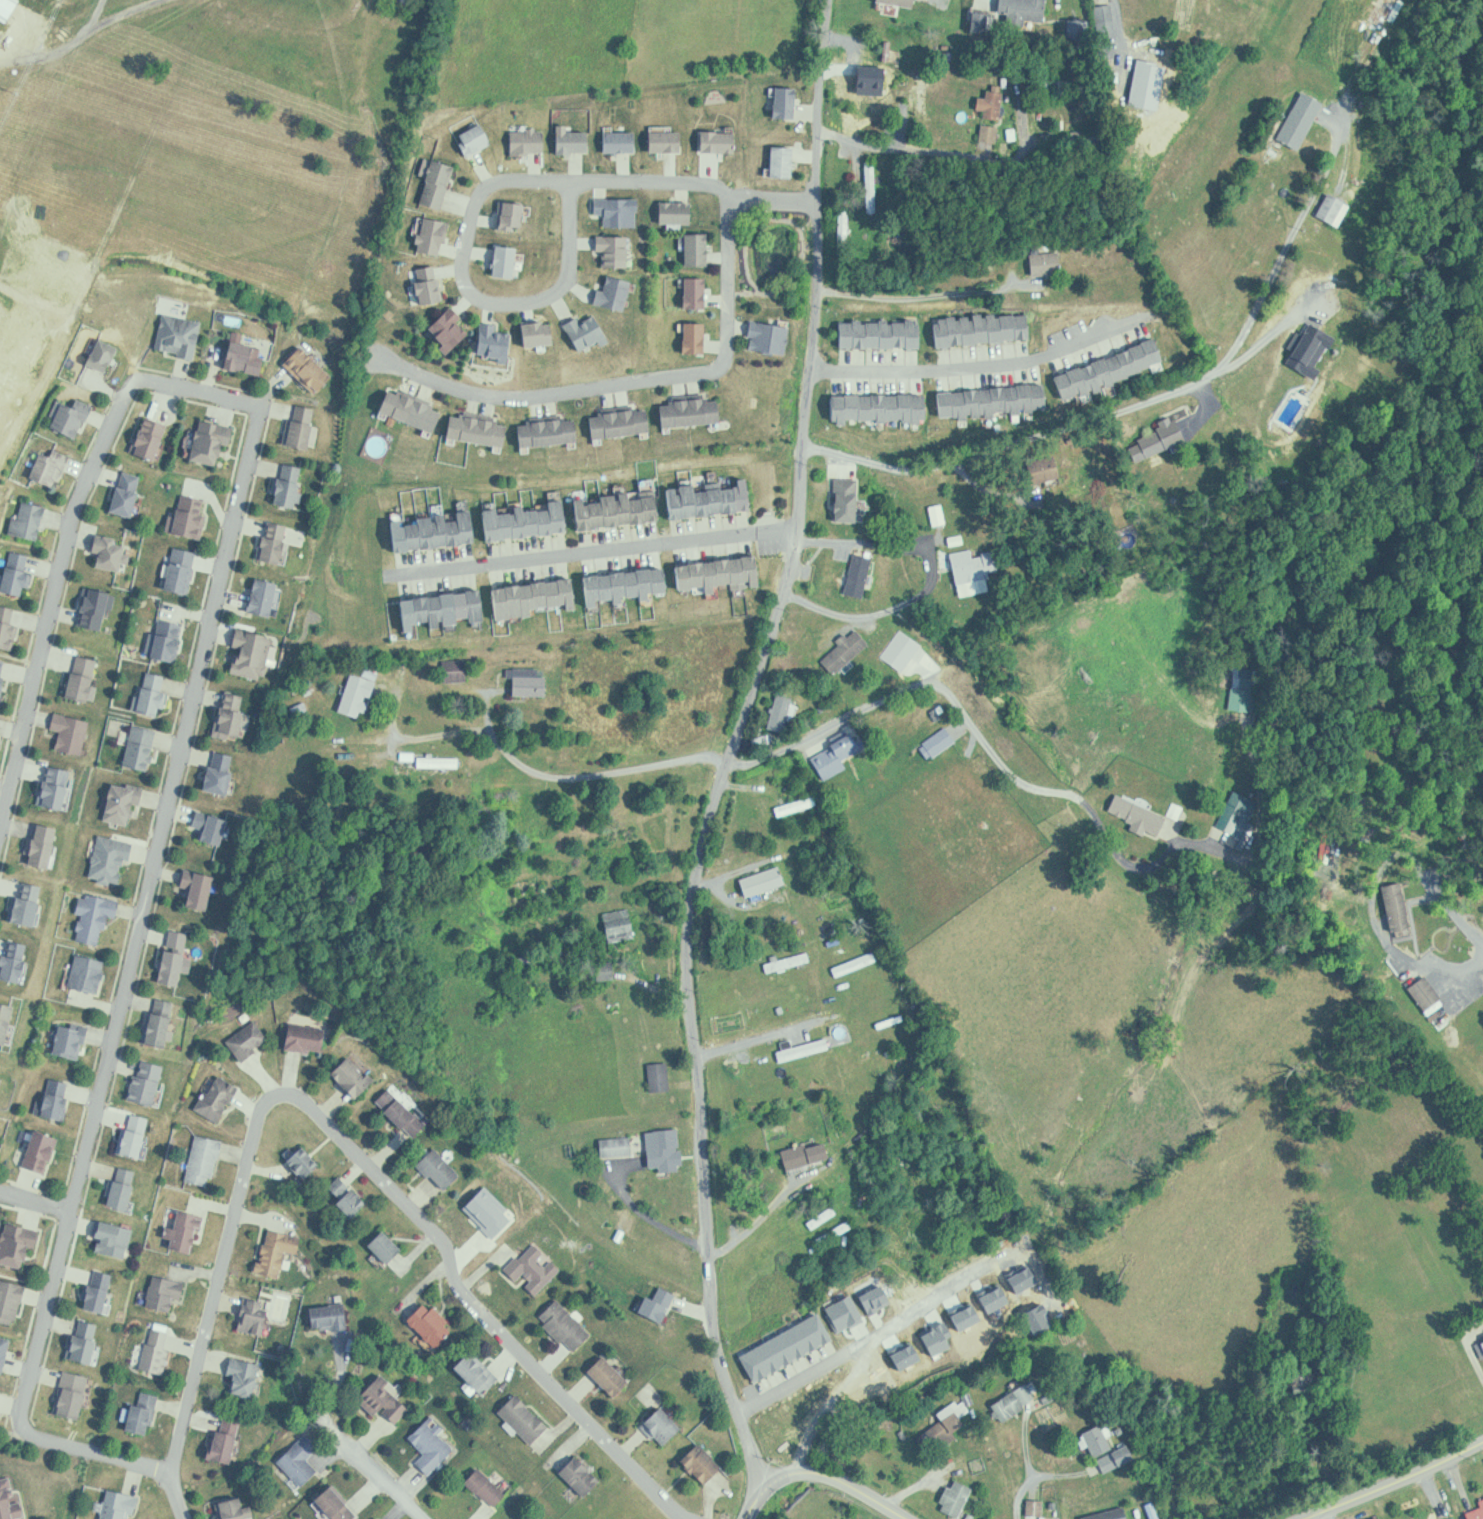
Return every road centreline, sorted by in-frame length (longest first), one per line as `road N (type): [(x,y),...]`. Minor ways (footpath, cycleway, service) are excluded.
road 1 (residential): [(0,825),(74,508),(125,394),(148,379),(256,404),(261,423),(21,1411),(27,1433),(40,1439),(170,1470)]
road 2 (residential): [(763,1486),(711,1312),(693,917),(800,514),(833,0)]
road 3 (residential): [(692,1518),(670,1506),(458,1286),(444,1243),(417,1213),(308,1103),(283,1091),(262,1106),(170,1470),(185,1518)]
road 4 (residential): [(377,357),(496,398),(723,368),(730,354),(734,198)]
road 5 (residential): [(734,749),(754,749),(808,725),(925,663),(1015,766),(1085,780)]
road 6 (residential): [(571,180),(566,285),(552,297),(513,302),(479,294),(467,283),(465,248),(481,195),(497,180),(571,180)]
road 7 (residential): [(813,369),(1007,366),(1152,316)]
road 8 (residential): [(740,1412),(1017,1249)]
road 9 (residential): [(817,199),(734,198),(704,184),(571,180)]
road 10 (track): [(0,280),(50,316),(59,342),(0,469)]
road 11 (tertiary): [(1323,1510),(1482,1437)]
road 12 (tertiary): [(763,1486),(805,1472),(904,1518)]
road 13 (residential): [(427,1518),(325,1418)]

